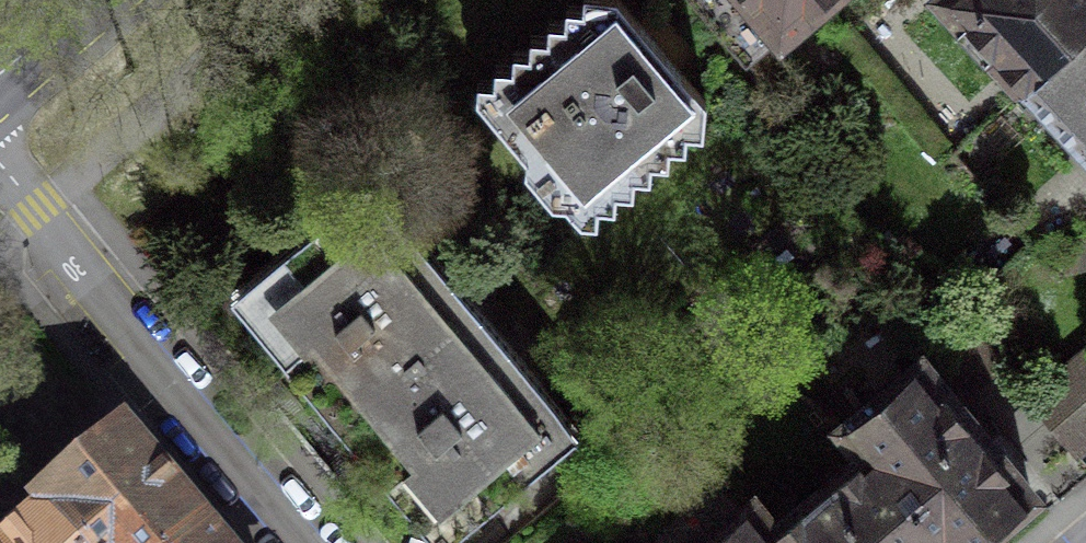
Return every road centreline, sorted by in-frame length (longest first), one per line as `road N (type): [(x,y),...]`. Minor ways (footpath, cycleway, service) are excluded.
road 1 (residential): [(0,175),(307,542)]
road 2 (primary): [(95,0),(0,77)]

